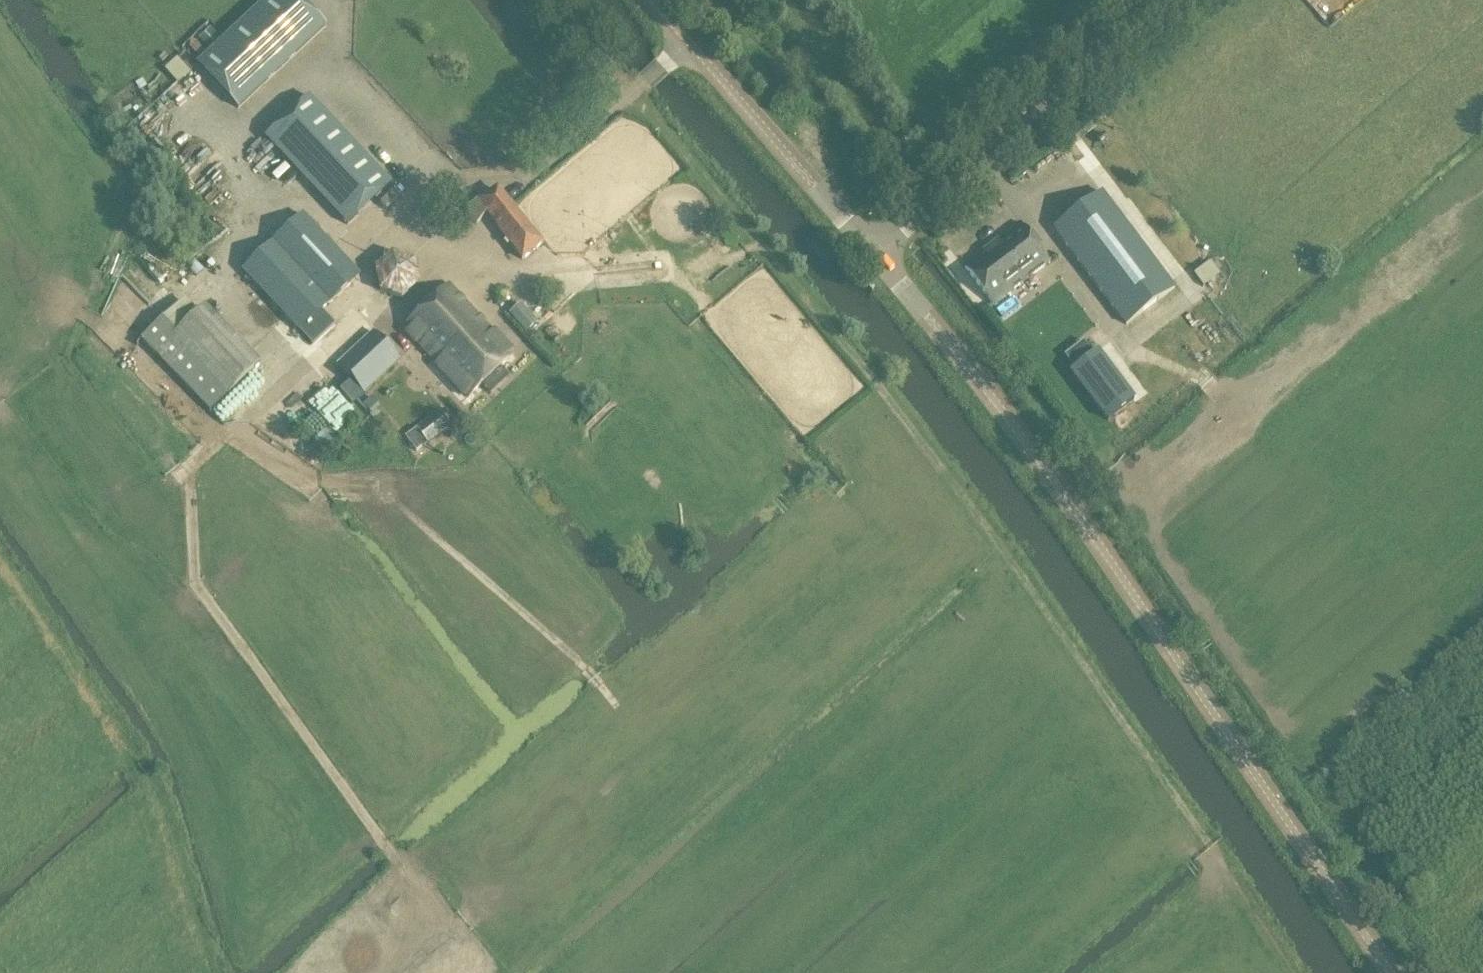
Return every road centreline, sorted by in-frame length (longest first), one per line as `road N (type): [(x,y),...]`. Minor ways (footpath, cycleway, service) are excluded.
road 1 (track): [(1298,972),(1224,858),(781,260),(634,90)]
road 2 (tertiary): [(1387,972),(1021,432),(874,253)]
road 3 (tertiary): [(874,253),(1162,0)]
road 4 (track): [(173,862),(114,741),(0,566)]
road 5 (tertiary): [(874,253),(655,0)]
road 6 (track): [(788,0),(934,200)]
road 7 (track): [(538,0),(621,102)]

